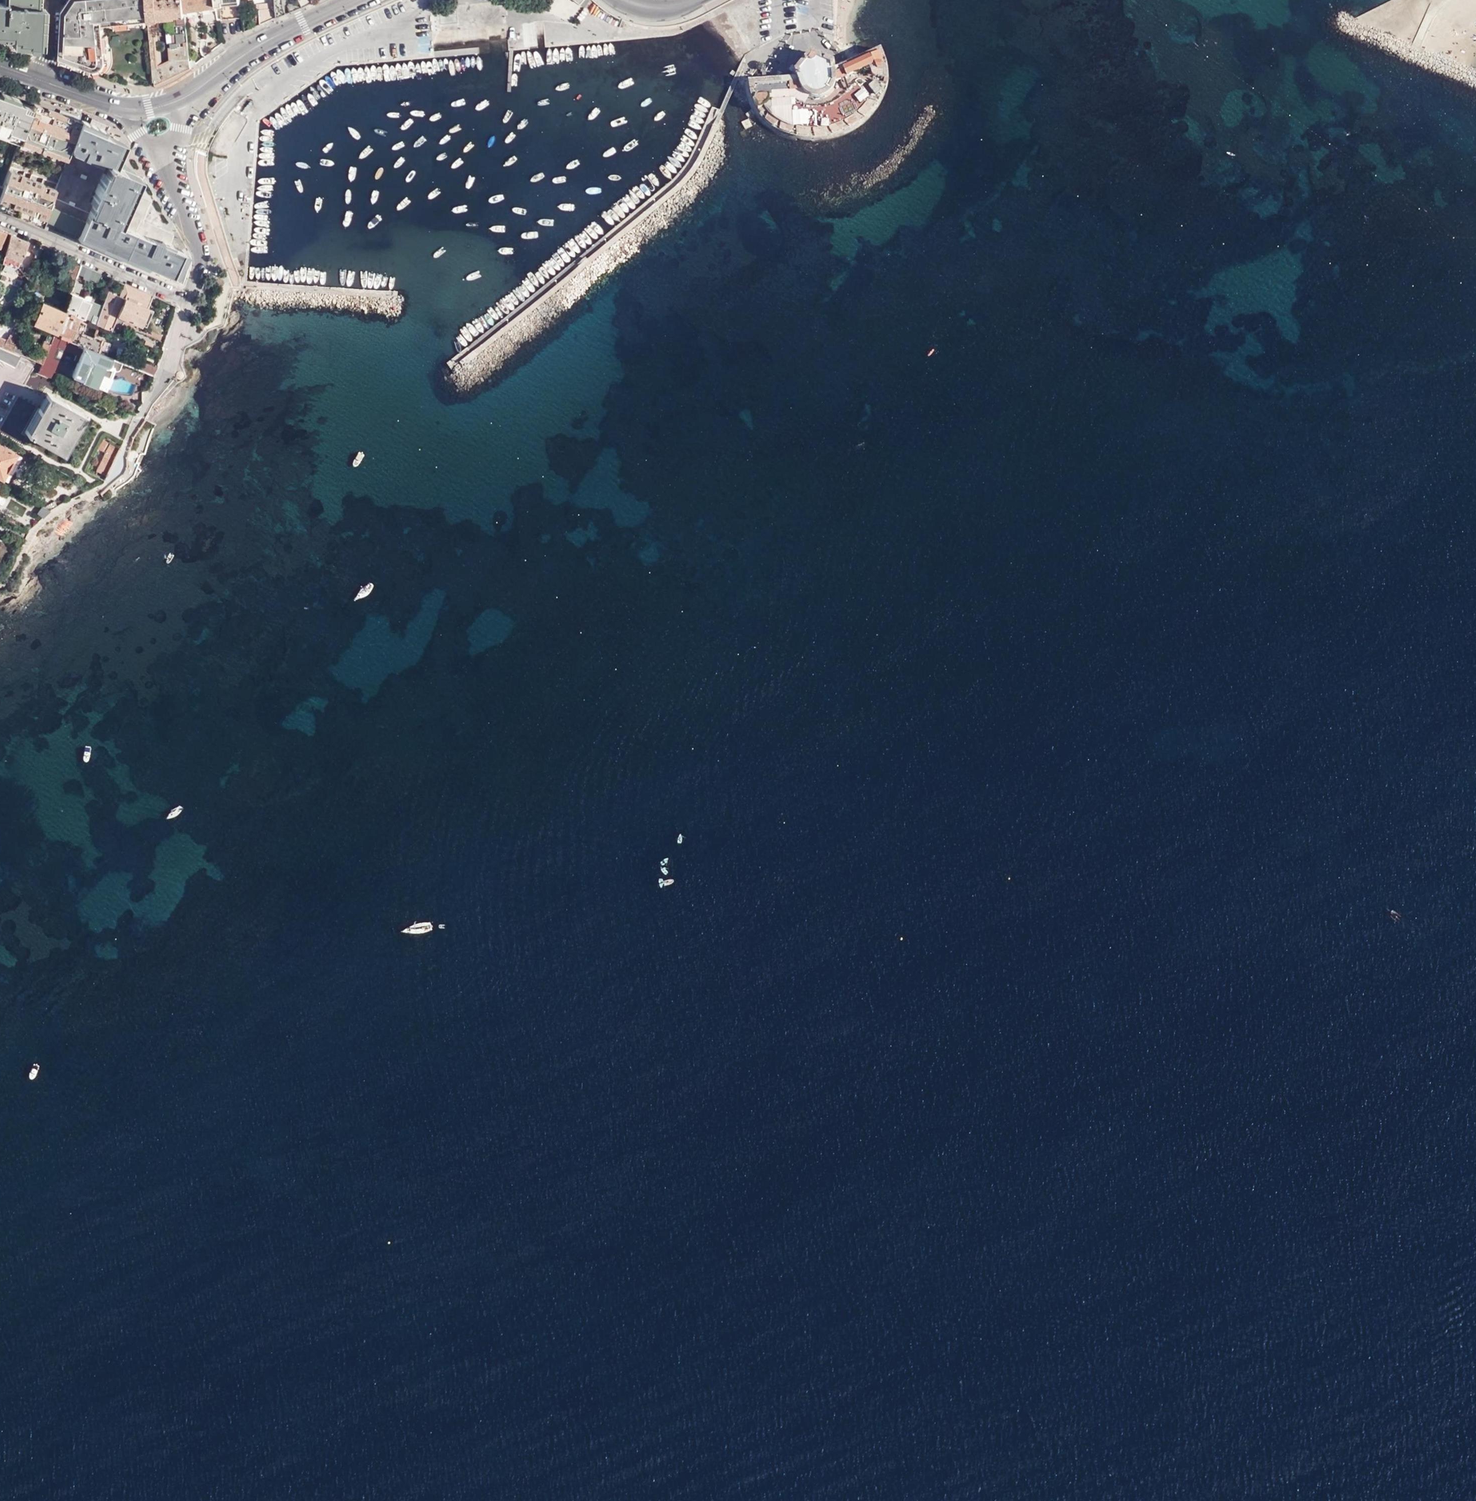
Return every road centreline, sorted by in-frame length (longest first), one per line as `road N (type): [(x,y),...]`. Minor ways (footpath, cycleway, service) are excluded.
road 1 (secondary): [(353,0),(254,48),(170,103)]
road 2 (residential): [(0,218),(187,298)]
road 3 (residential): [(164,143),(200,253),(187,298)]

